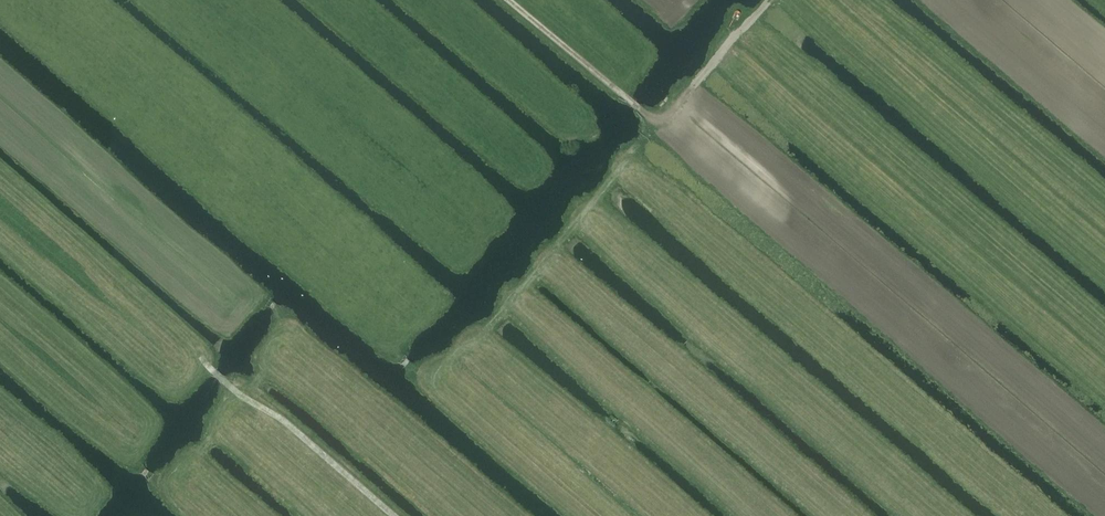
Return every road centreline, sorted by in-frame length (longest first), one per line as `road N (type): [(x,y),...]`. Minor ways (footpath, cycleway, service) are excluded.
road 1 (track): [(393,515),(285,422),(211,371),(194,344),(0,169)]
road 2 (track): [(483,337),(767,0)]
road 3 (track): [(513,0),(662,126)]
road 4 (track): [(398,347),(415,370),(483,337),(536,384)]

